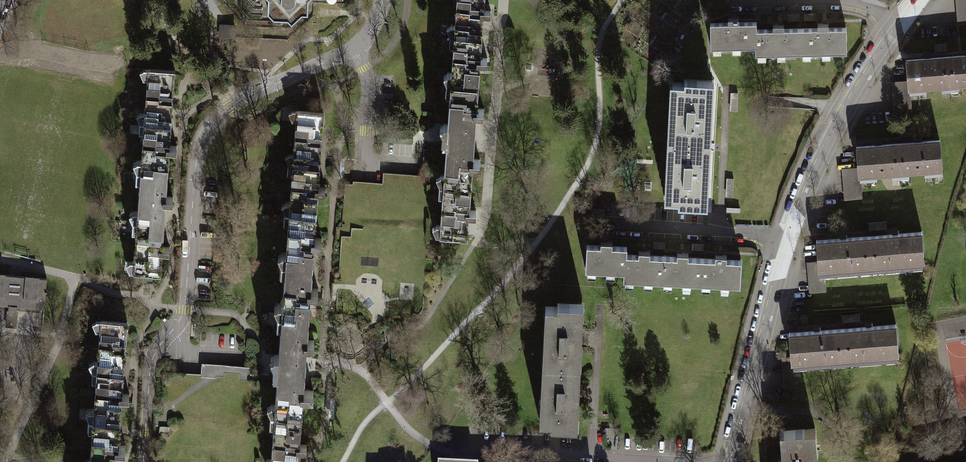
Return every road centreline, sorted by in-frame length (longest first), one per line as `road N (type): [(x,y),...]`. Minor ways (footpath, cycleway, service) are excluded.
road 1 (residential): [(384,0),(366,39),(231,107),(206,134),(195,174),(185,310),(152,359),(143,461)]
road 2 (tertiary): [(732,461),(816,170),(918,0)]

